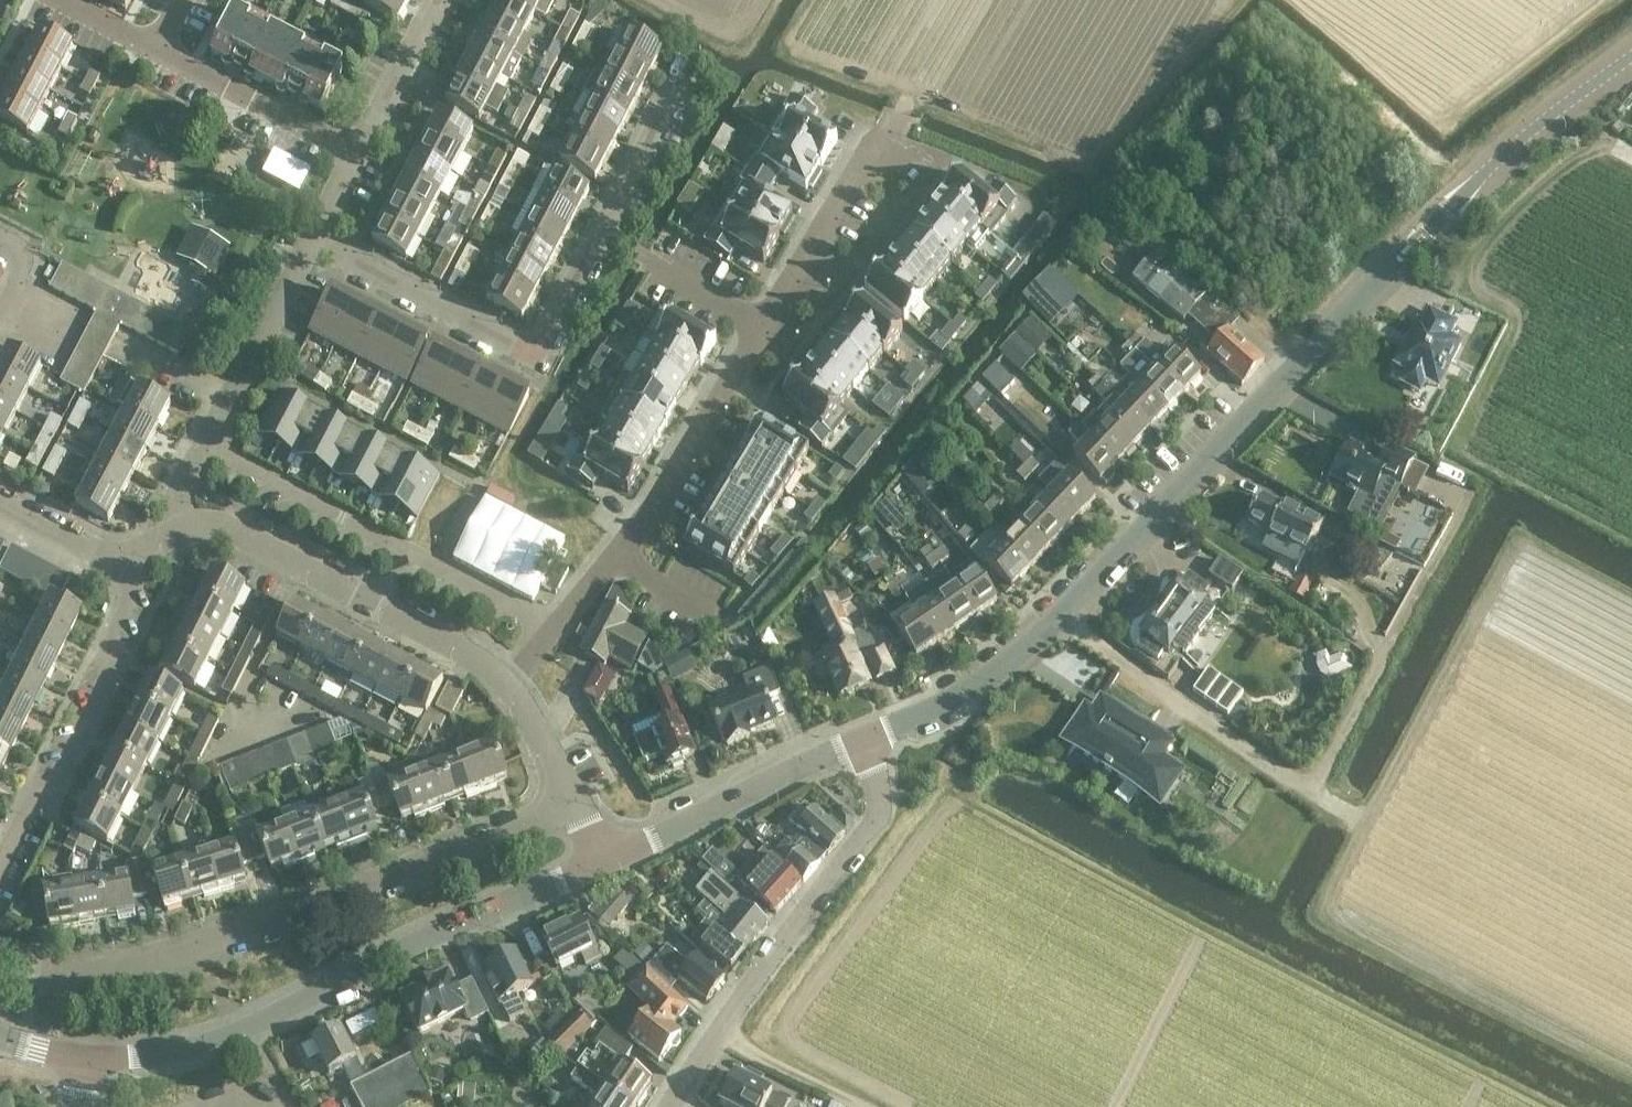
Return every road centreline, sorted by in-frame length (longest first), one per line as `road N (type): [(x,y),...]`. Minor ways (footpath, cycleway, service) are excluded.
road 1 (tertiary): [(863,738),(951,698),(1021,651),(1448,210),(1631,54)]
road 2 (residential): [(574,800),(326,902),(198,945),(59,971),(0,962)]
road 3 (tertiary): [(85,1058),(144,1055),(233,1031),(442,929),(605,862)]
road 4 (residential): [(669,1106),(876,812),(877,776),(863,738)]
road 5 (residential): [(205,444),(553,630)]
road 6 (residential): [(599,236),(533,347),(513,344),(313,239)]
road 7 (residential): [(506,681),(452,641),(220,526),(176,533)]
road 8 (residential): [(128,551),(128,591),(108,632),(105,686),(51,791),(26,804),(0,857)]
road 9 (residential): [(765,328),(872,150),(900,147),(955,164)]
road 10 (tertiary): [(605,862),(863,738)]
road 11 (residential): [(618,555),(664,498),(765,328)]
road 12 (residential): [(156,51),(357,154)]
road 13 (residential): [(693,60),(599,236)]
road 14 (residential): [(599,236),(765,328)]
road 15 (residential): [(228,398),(313,239)]
road 16 (residential): [(357,154),(440,0)]
road 17 (track): [(860,1106),(717,1035)]
road 18 (residential): [(128,551),(104,550),(0,496)]
road 19 (residential): [(574,800),(506,681)]

